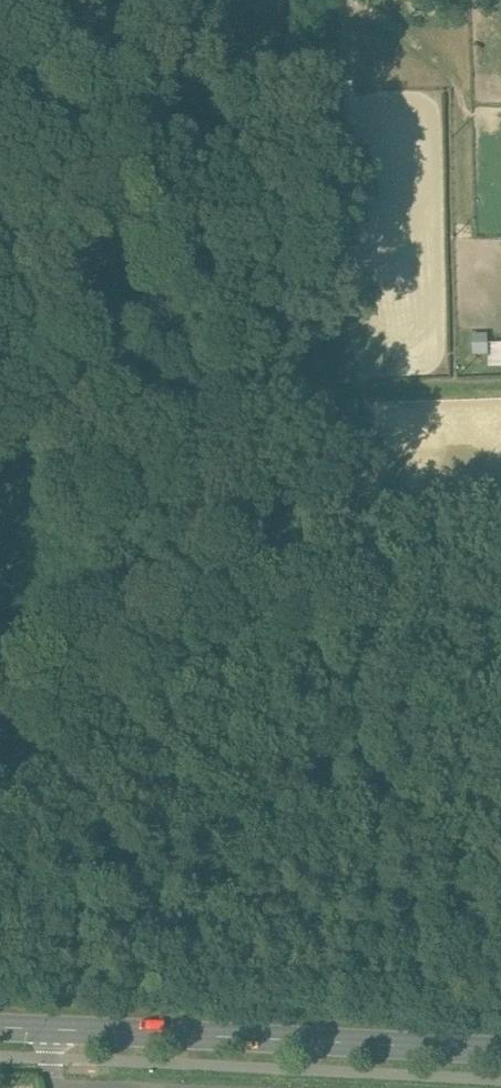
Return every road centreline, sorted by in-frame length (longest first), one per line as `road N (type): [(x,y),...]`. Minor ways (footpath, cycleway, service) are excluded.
road 1 (track): [(500,645),(366,625),(186,665),(0,720)]
road 2 (track): [(0,917),(500,931)]
road 3 (tertiary): [(500,1055),(48,1032)]

